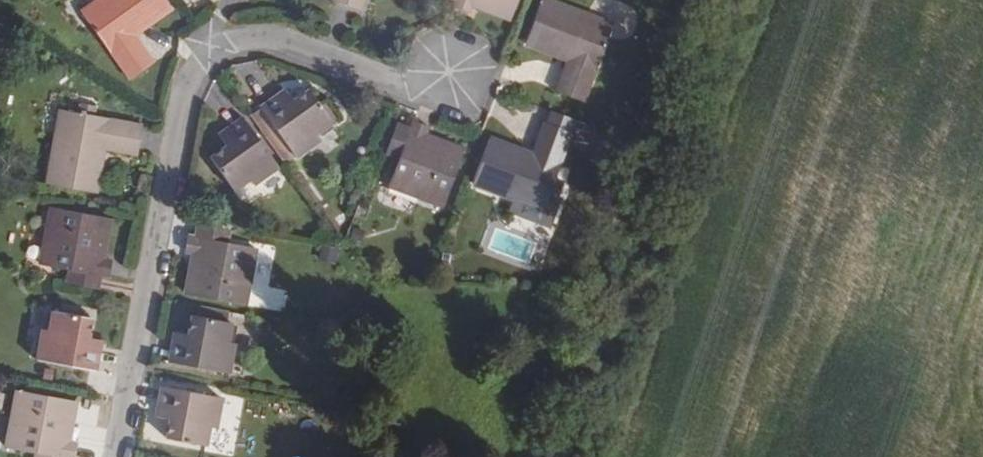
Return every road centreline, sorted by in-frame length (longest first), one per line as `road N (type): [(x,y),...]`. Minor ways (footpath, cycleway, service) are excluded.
road 1 (residential): [(451,74),(404,80),(289,49),(246,56),(206,88),(178,123),(113,456)]

